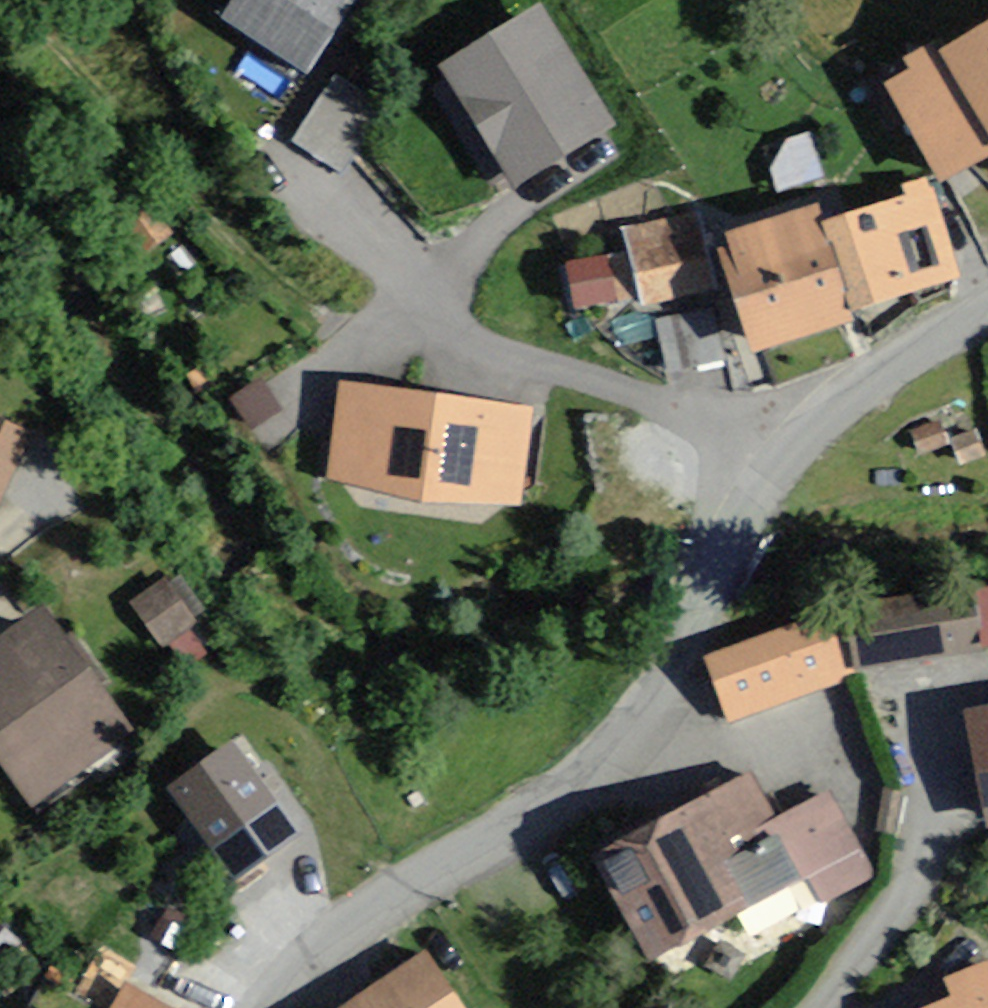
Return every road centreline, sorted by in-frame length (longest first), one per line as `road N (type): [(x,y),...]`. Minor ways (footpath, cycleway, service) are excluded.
road 1 (residential): [(987,316),(903,356),(784,451),(662,688),(609,762),(545,810),(365,915),(266,1007)]
road 2 (track): [(353,307),(268,266),(21,0)]
road 3 (residential): [(820,1007),(872,956),(974,685)]

